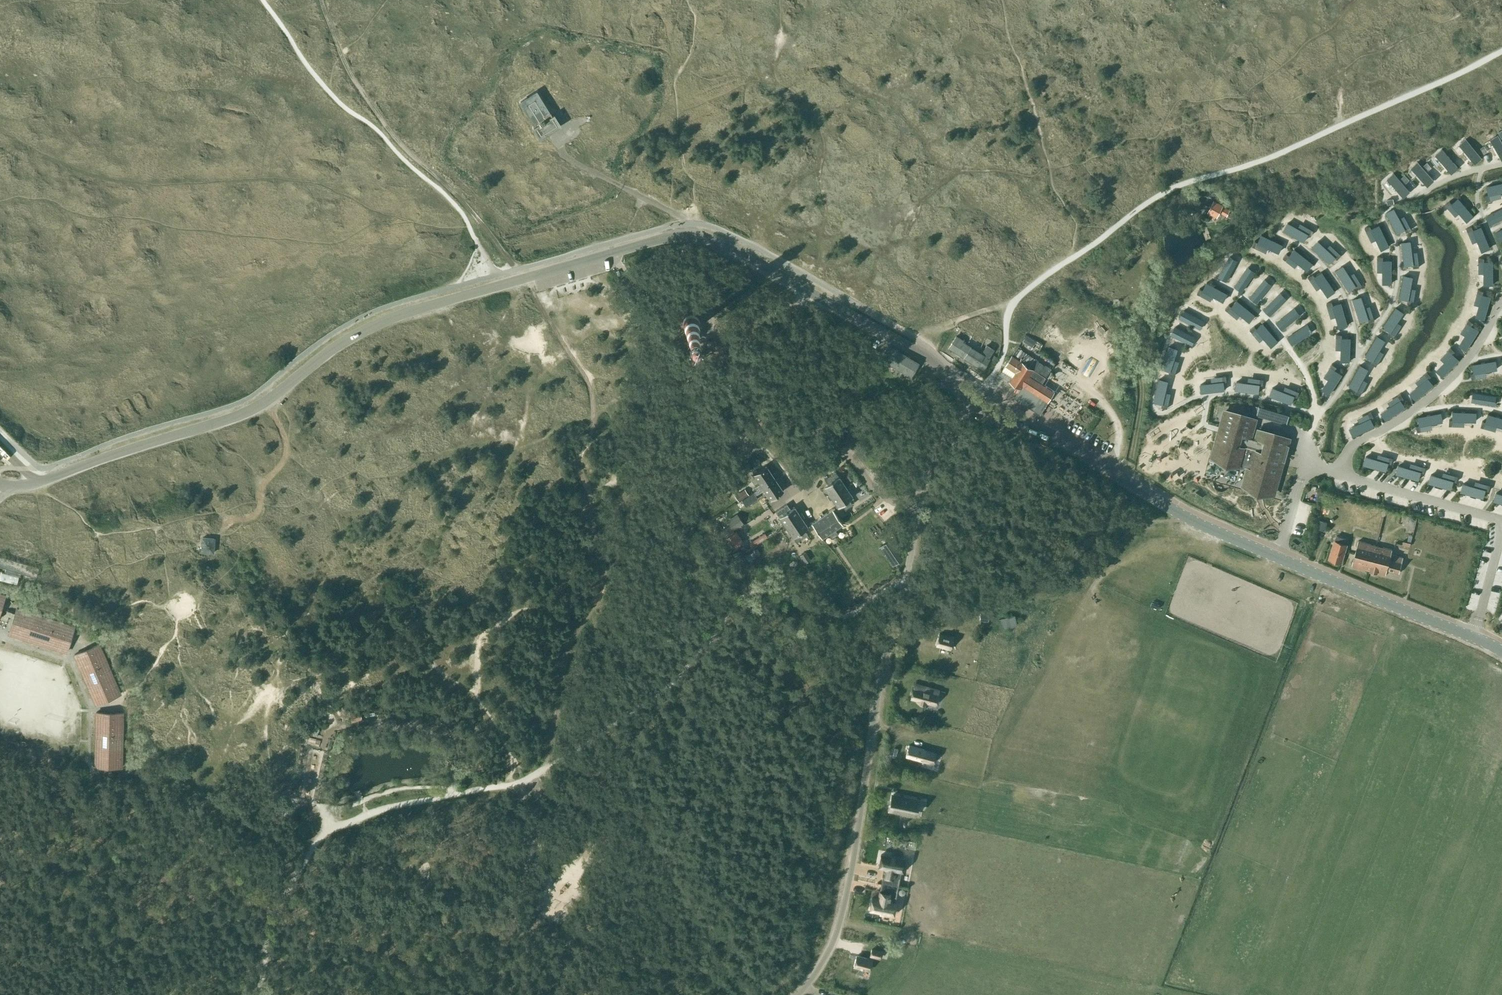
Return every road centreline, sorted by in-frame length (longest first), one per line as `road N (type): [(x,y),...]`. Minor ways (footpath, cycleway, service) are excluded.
road 1 (tertiary): [(972,399),(919,352),(734,250),(681,238),(384,321),(332,349),(265,402),(10,486)]
road 2 (unclassified): [(794,994),(829,951),(844,914),(924,477),(972,399)]
road 3 (tertiary): [(1501,650),(1193,521),(1042,429),(972,399)]

